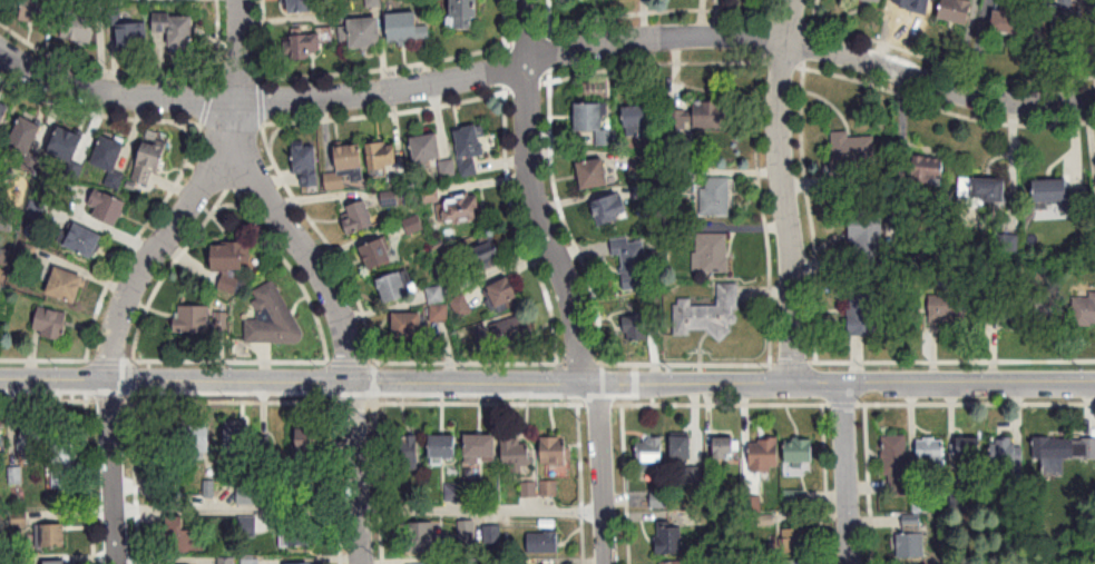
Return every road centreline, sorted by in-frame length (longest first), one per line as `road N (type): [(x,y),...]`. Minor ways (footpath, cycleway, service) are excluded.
road 1 (residential): [(0,46),(88,88),(232,103),(458,85),(560,55),(714,39),(789,42),(1014,105),(1094,97)]
road 2 (secondary): [(0,379),(1094,384)]
road 3 (residential): [(527,0),(530,148),(542,219),(571,291),(583,385)]
road 4 (residential): [(794,0),(781,88),(793,386)]
road 5 (residential): [(233,150),(266,188),(343,316),(353,385)]
road 6 (residential): [(233,150),(155,246),(120,313),(109,382)]
road 7 (residential): [(359,506),(605,508)]
road 8 (residential): [(109,382),(116,563)]
road 9 (residential): [(599,385),(607,563)]
road 10 (residential): [(353,385),(361,563)]
road 11 (residential): [(843,386),(851,563)]
road 12 (residential): [(239,0),(233,150)]

